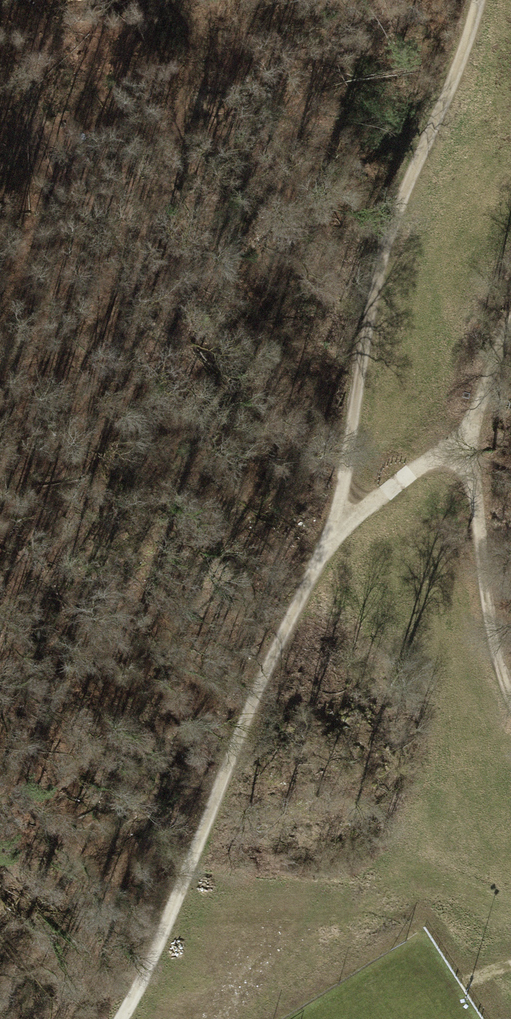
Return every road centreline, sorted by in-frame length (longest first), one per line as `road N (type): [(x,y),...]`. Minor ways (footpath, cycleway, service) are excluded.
road 1 (track): [(480,0),(383,254),(340,524)]
road 2 (track): [(120,1018),(152,961),(281,639),(340,524)]
road 3 (track): [(510,322),(473,440),(485,596),(510,700)]
road 4 (track): [(340,524),(473,440)]

